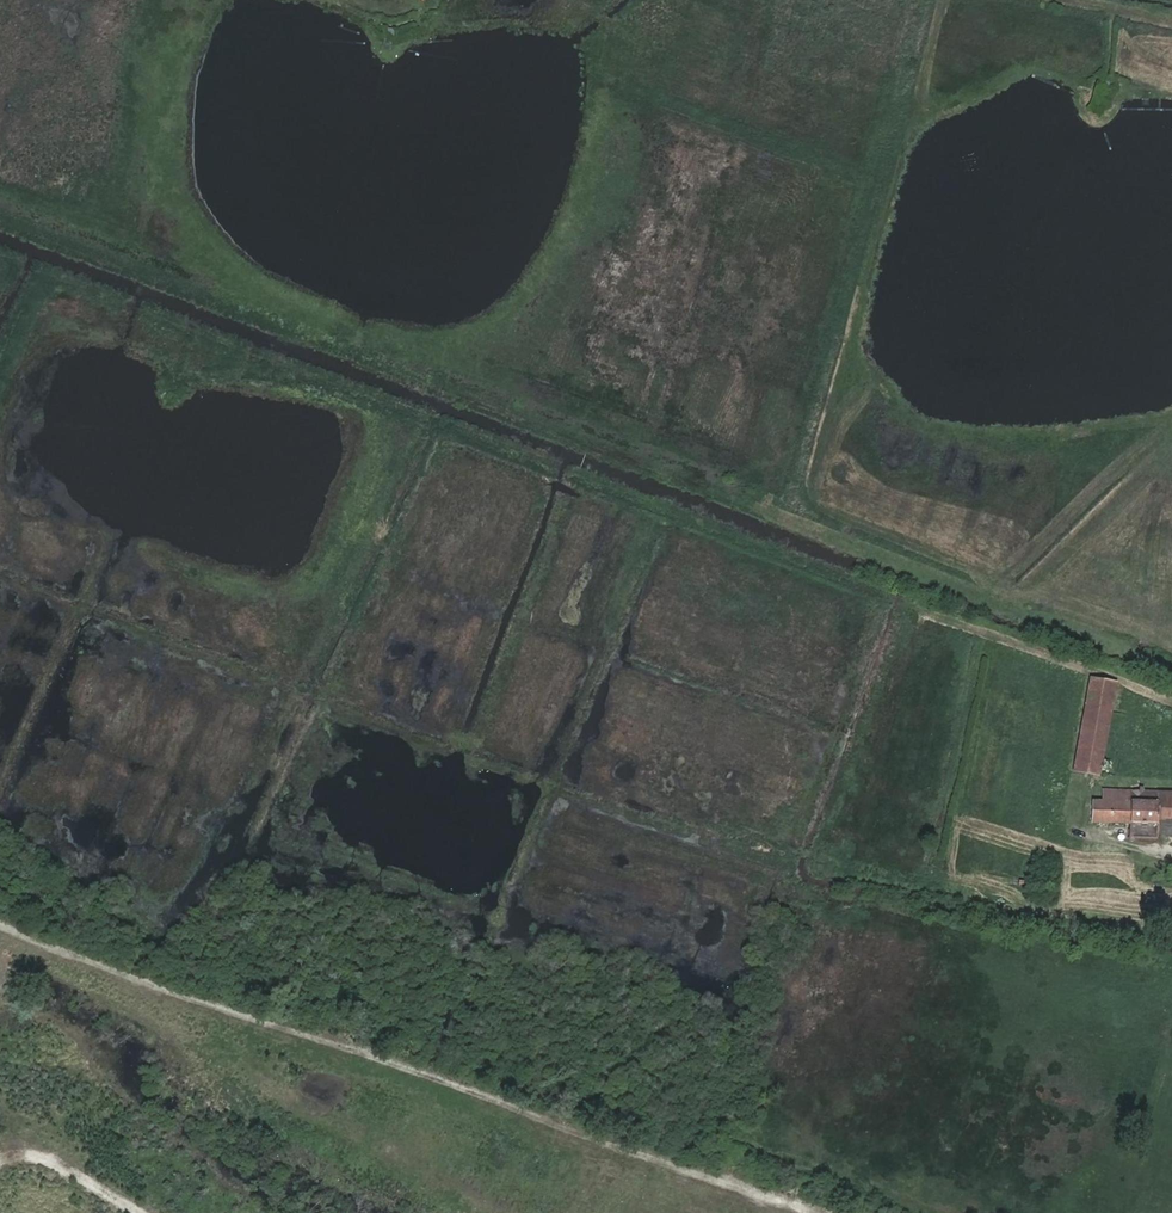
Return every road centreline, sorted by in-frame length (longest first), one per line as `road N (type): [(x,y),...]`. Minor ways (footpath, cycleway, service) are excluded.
road 1 (track): [(0,926),(829,1212)]

